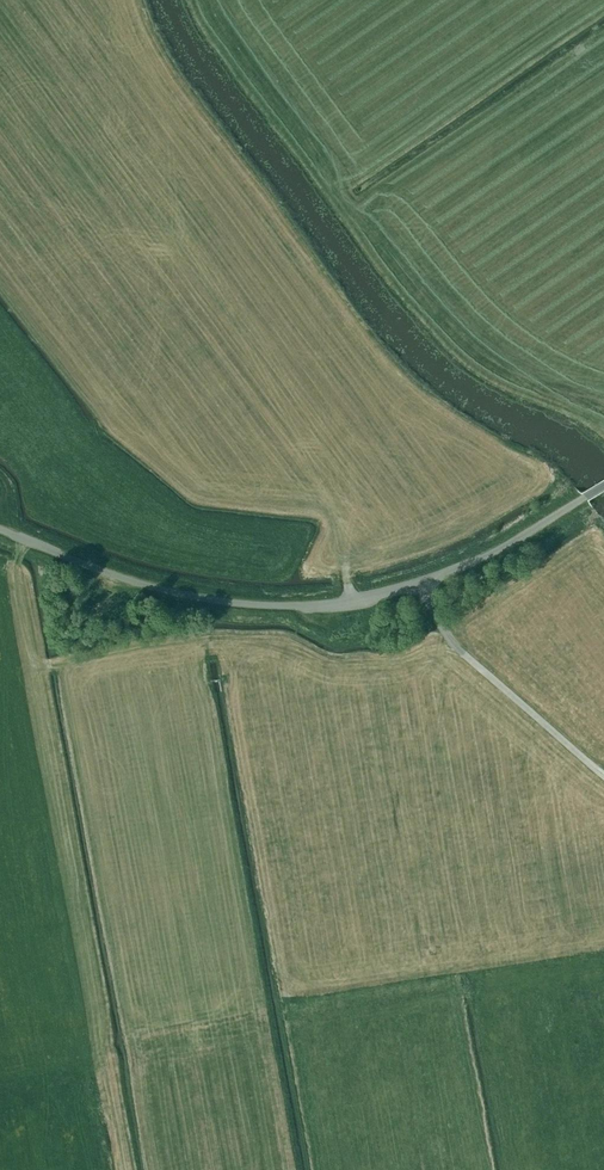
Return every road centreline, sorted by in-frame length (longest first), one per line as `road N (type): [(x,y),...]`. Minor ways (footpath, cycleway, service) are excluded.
road 1 (tertiary): [(0,529),(112,574),(218,601),(332,604),(422,584)]
road 2 (unclassified): [(422,584),(457,648),(603,775)]
road 3 (tertiary): [(422,584),(510,544),(603,485)]

